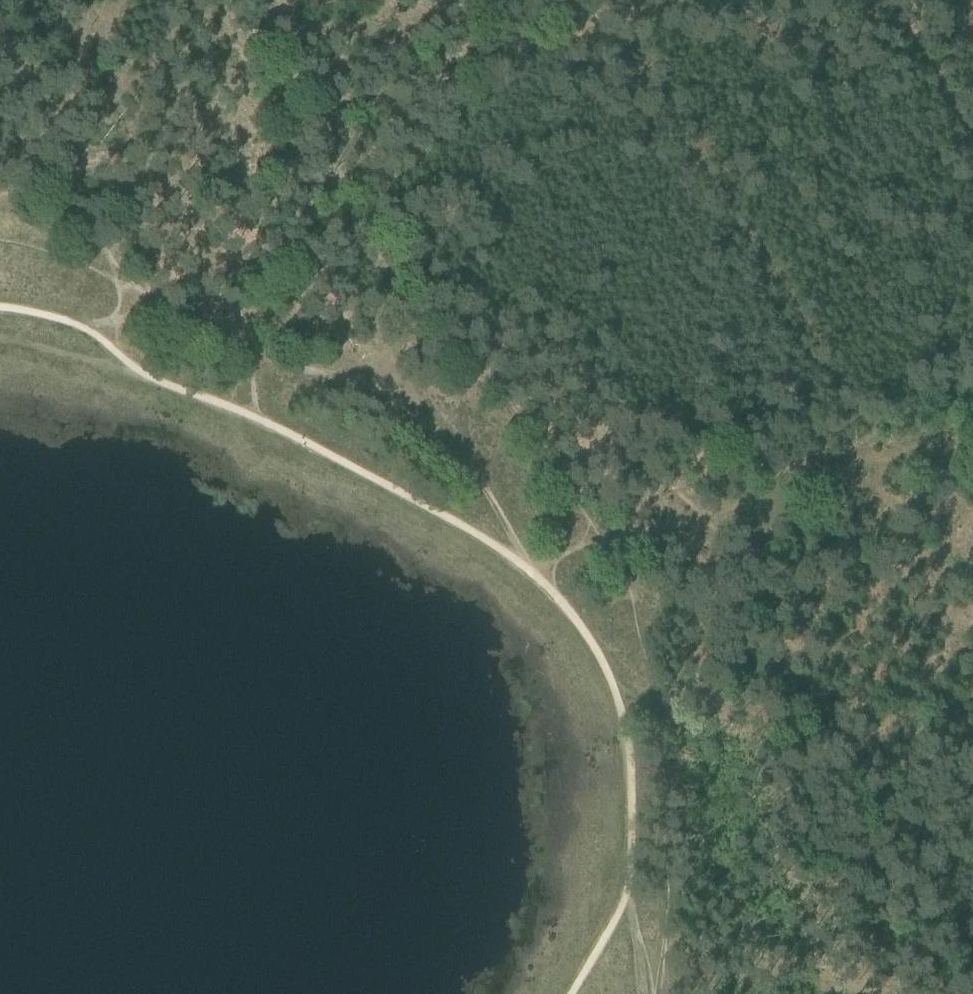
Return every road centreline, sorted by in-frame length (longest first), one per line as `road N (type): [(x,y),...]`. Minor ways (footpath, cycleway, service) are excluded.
road 1 (track): [(82,325),(143,372),(471,533),(535,576),(591,644),(628,758),(630,851),(625,893),(570,993)]

